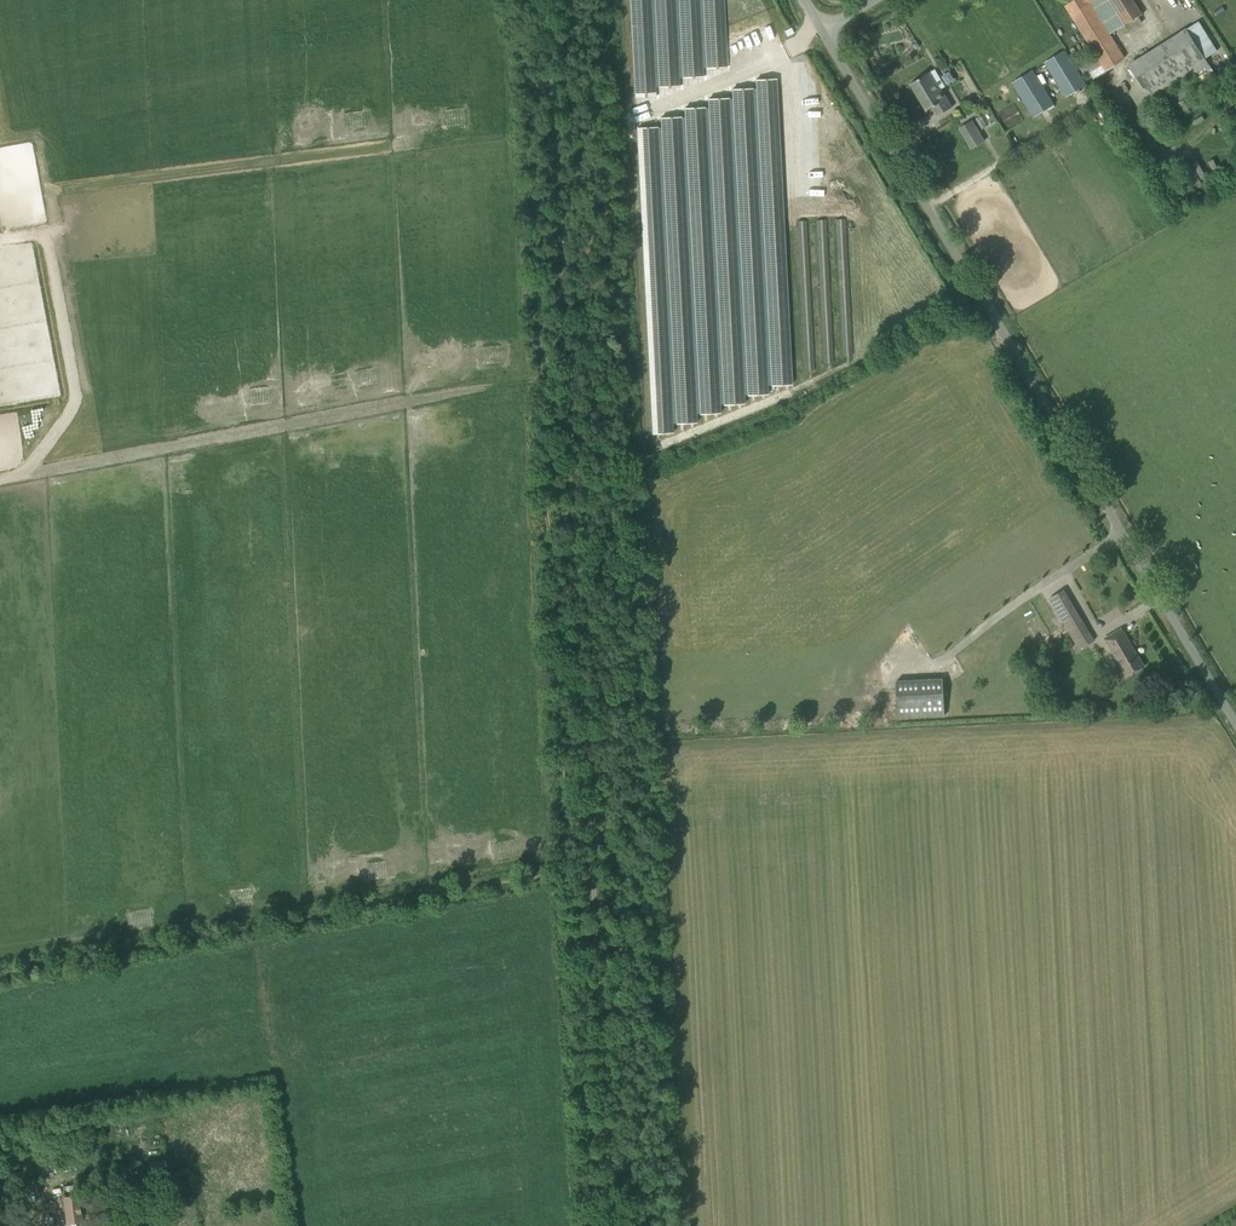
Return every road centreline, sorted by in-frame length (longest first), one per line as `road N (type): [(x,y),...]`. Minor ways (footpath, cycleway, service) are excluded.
road 1 (unclassified): [(1235,727),(822,33)]
road 2 (track): [(0,978),(595,868)]

